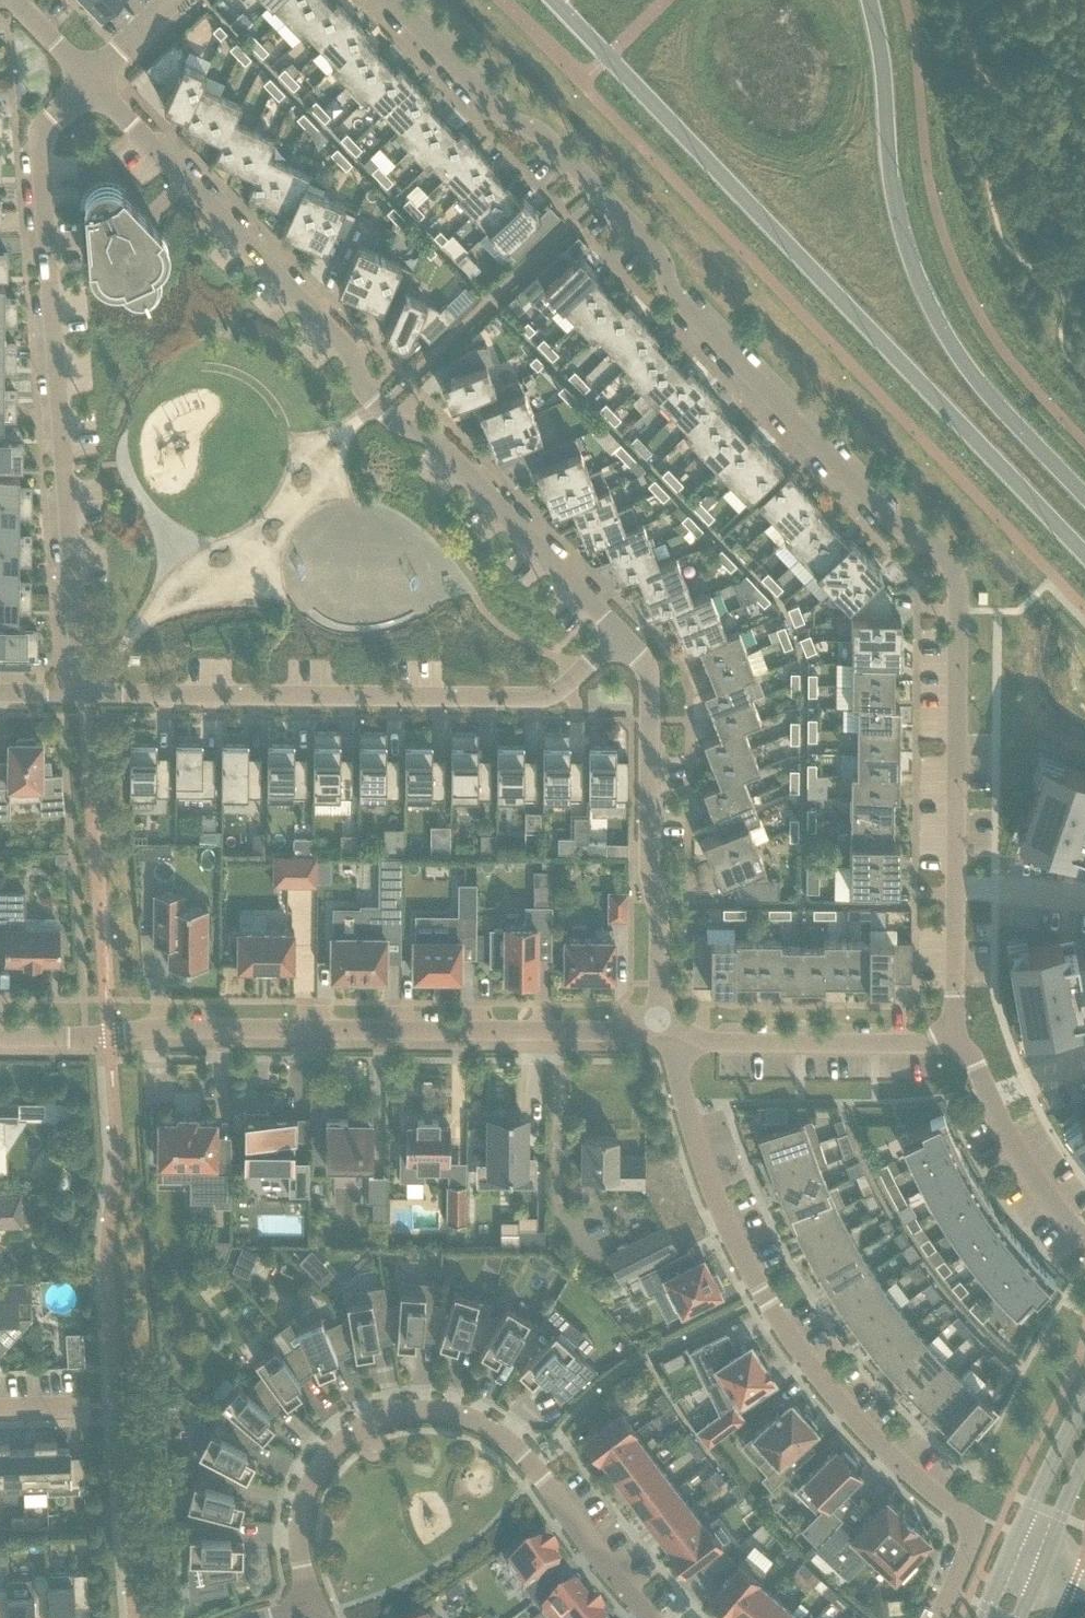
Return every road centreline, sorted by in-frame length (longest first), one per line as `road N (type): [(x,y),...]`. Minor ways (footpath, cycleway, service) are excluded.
road 1 (residential): [(387,0),(500,120),(543,139),(600,198),(750,375),(892,526),(946,559),(958,598),(952,1035)]
road 2 (residential): [(91,79),(349,353),(360,389),(378,411),(434,442),(618,638)]
road 3 (secondary): [(551,0),(1084,559)]
road 4 (residential): [(79,695),(38,165),(51,123),(91,79)]
road 5 (residential): [(658,1021),(680,1065),(708,1180),(763,1297),(829,1394),(971,1528)]
road 6 (residential): [(647,1617),(512,1448),(478,1424),(424,1411),(365,1430),(332,1454),(306,1495),(298,1547),(310,1605)]
road 7 (secondary): [(1084,501),(992,403),(929,308),(900,232),(868,0)]
road 8 (residential): [(618,638),(547,700),(79,695)]
road 9 (residential): [(109,1036),(615,1029),(658,1021)]
road 10 (residential): [(618,638),(647,673),(647,876),(660,924),(658,1021)]
road 11 (residential): [(658,1021),(711,1043),(936,1043),(952,1035)]
road 12 (residential): [(952,1035),(1009,1144),(1053,1212),(1084,1241)]
road 13 (tertiary): [(1084,1398),(1007,1558)]

